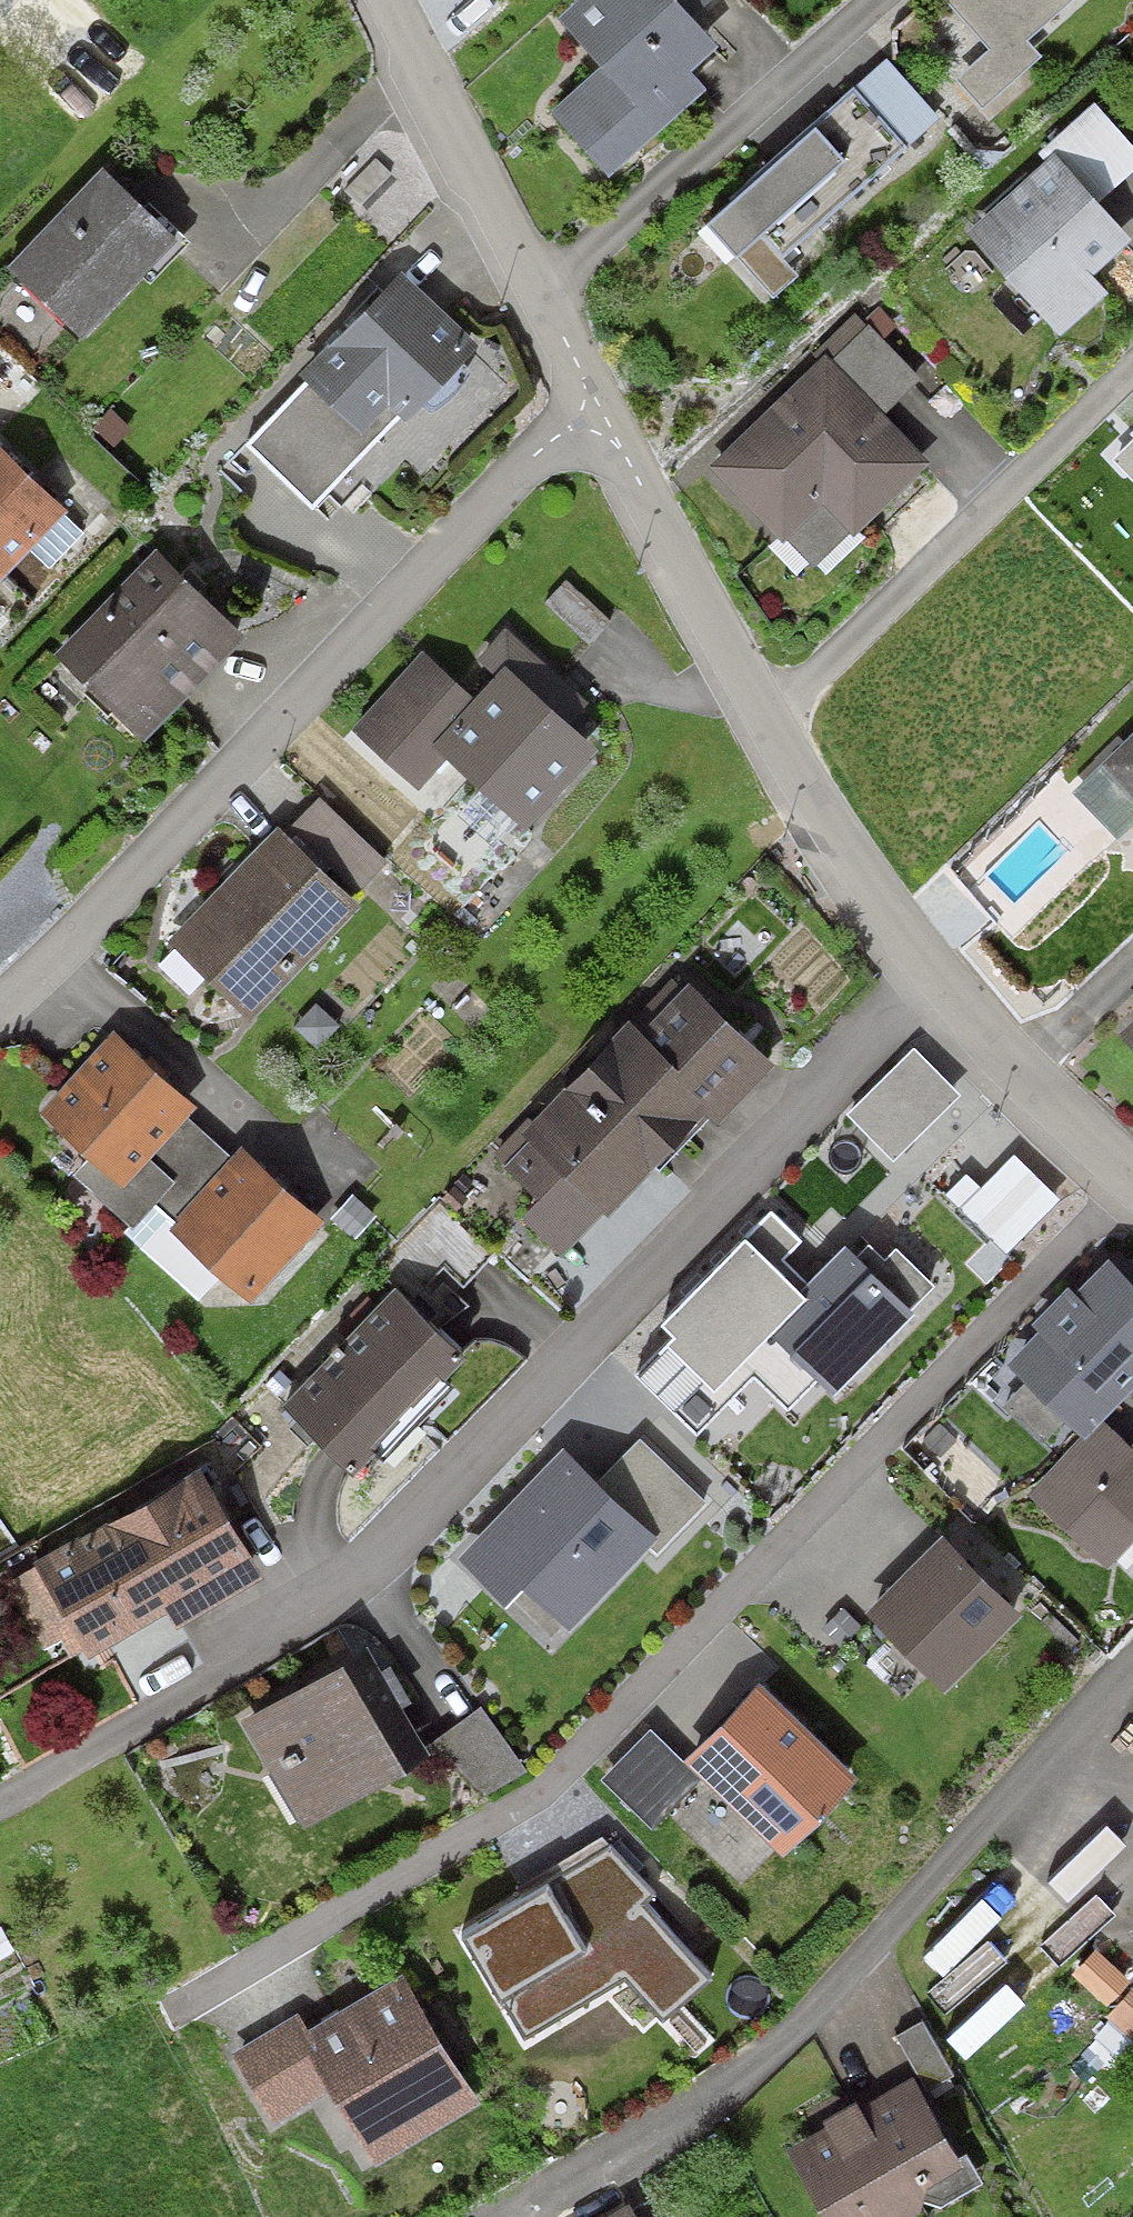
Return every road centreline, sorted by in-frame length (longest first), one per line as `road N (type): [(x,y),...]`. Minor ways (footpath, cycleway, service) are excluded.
road 1 (residential): [(1132,1182),(539,1793),(179,2008)]
road 2 (residential): [(0,1807),(269,1644),(378,1559),(934,980)]
road 3 (residential): [(0,1008),(83,934),(593,396)]
road 4 (residential): [(521,2216),(730,2082),(809,2016),(1132,1670)]
road 5 (residential): [(1132,369),(762,723)]
road 6 (residential): [(881,0),(543,300)]
road 7 (residential): [(762,723),(593,396)]
road 8 (residential): [(543,300),(382,0)]
road 9 (residential): [(934,980),(762,723)]
road 10 (residential): [(1132,1182),(934,980)]

